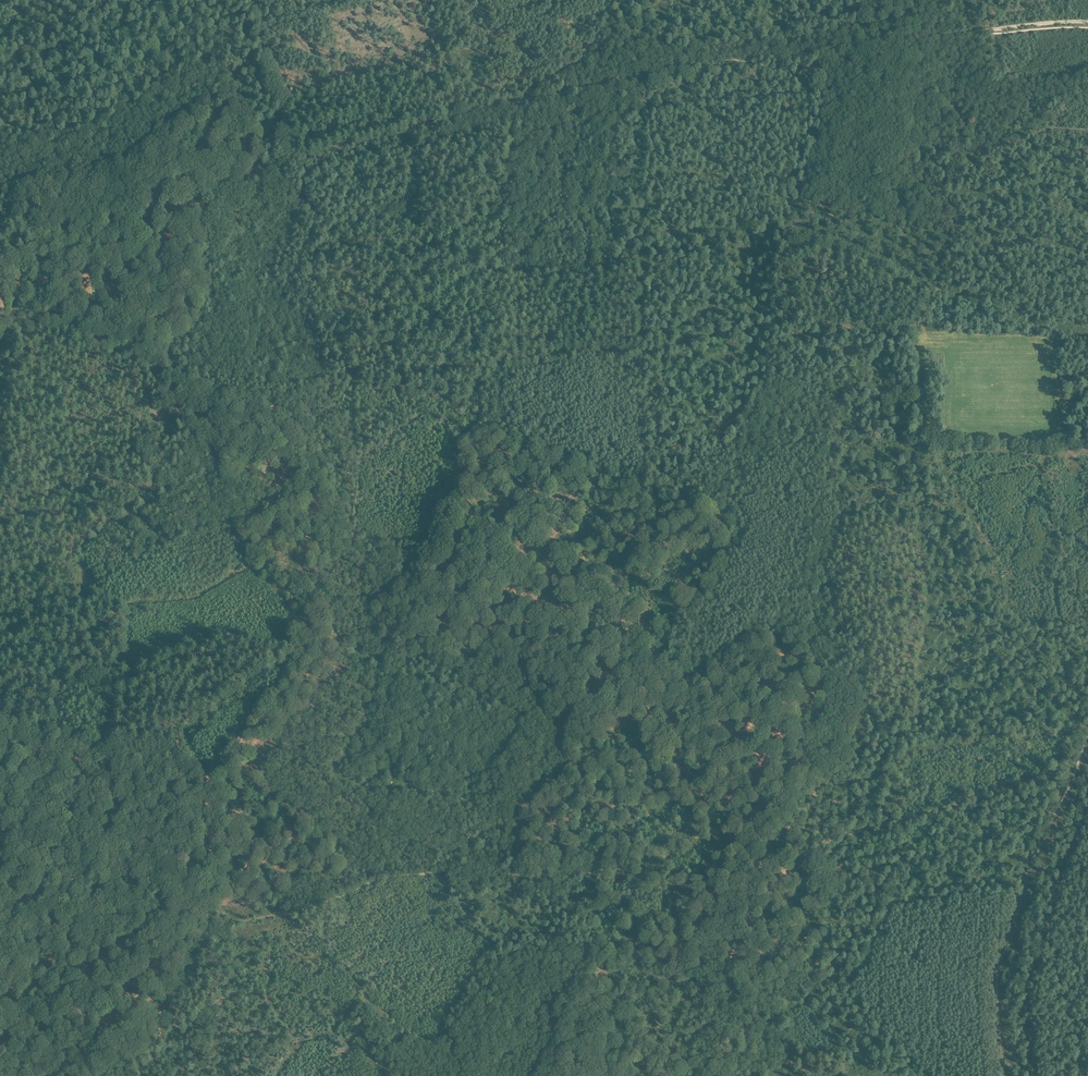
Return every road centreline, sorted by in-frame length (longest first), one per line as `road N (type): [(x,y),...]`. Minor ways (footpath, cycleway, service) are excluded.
road 1 (track): [(1087,772),(1055,770),(710,882),(438,871),(360,885),(283,917),(92,931),(0,957)]
road 2 (track): [(0,255),(100,236),(302,158),(653,71),(1087,22)]
road 3 (track): [(268,170),(314,215),(324,243),(353,390),(348,542),(432,552)]
road 4 (track): [(1003,1075),(996,978),(1087,712)]
road 5 (track): [(1087,809),(1026,995),(1038,1075)]
road 6 (track): [(253,0),(292,162)]

